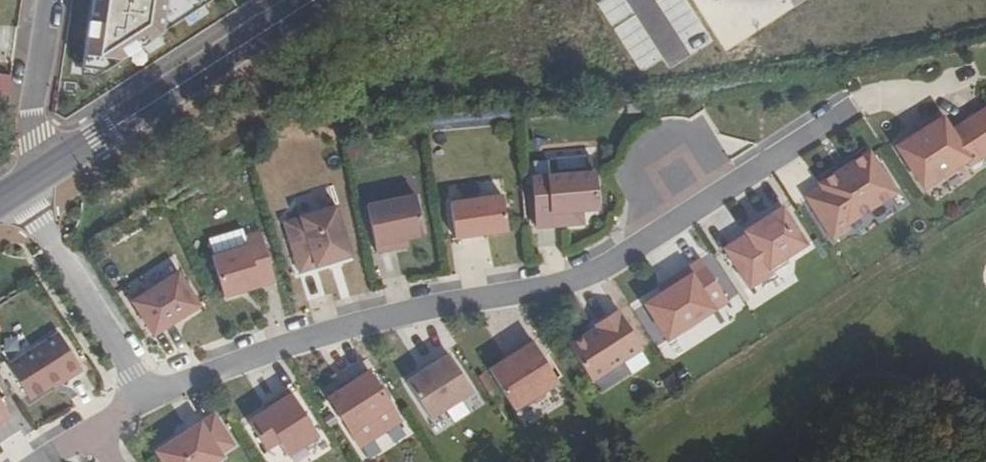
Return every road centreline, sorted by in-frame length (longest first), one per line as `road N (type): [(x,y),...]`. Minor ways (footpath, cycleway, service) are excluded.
road 1 (residential): [(146,398),(363,323),(567,283),(694,215),(851,106)]
road 2 (secondary): [(49,165),(311,0)]
road 3 (residential): [(146,398),(17,186)]
road 4 (residential): [(48,0),(31,110),(33,137),(49,165)]

